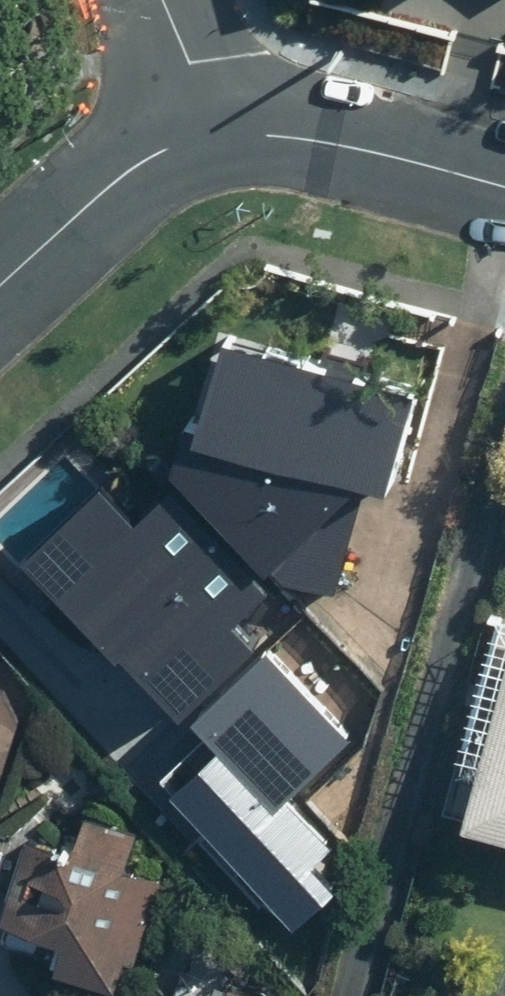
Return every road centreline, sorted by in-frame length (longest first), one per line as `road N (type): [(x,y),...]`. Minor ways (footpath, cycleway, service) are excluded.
road 1 (residential): [(211,134),(279,131),(504,190)]
road 2 (residential): [(211,134),(142,160),(114,180),(0,286)]
road 3 (residential): [(156,0),(211,134)]

